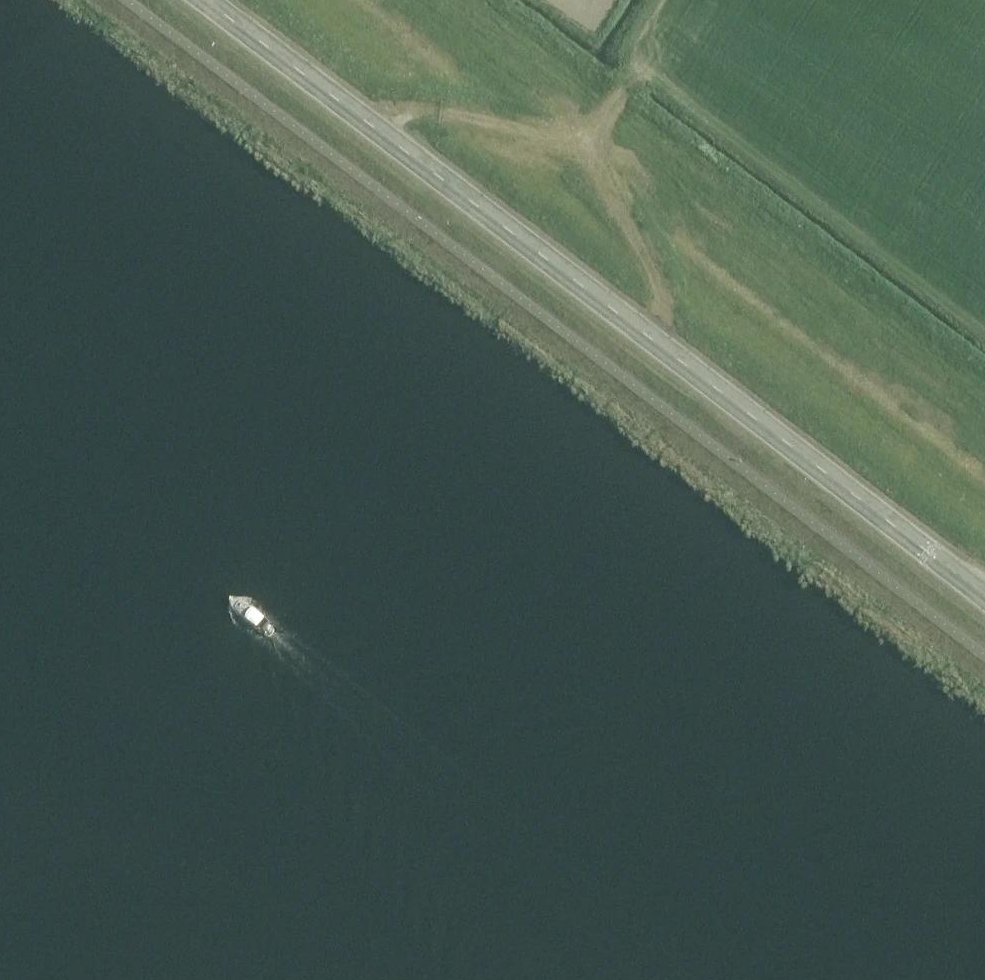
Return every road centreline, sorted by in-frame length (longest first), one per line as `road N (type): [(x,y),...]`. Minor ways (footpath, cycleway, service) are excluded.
road 1 (tertiary): [(984,599),(200,0)]

